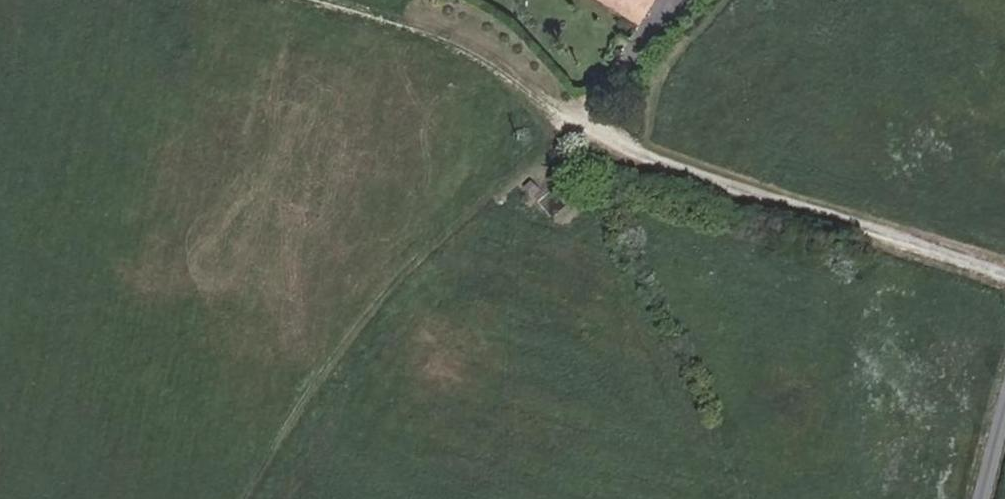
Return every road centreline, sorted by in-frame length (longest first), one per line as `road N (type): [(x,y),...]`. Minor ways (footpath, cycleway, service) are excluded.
road 1 (unclassified): [(330,0),(460,39),(608,142),(1004,269)]
road 2 (track): [(571,116),(472,220),(263,498)]

